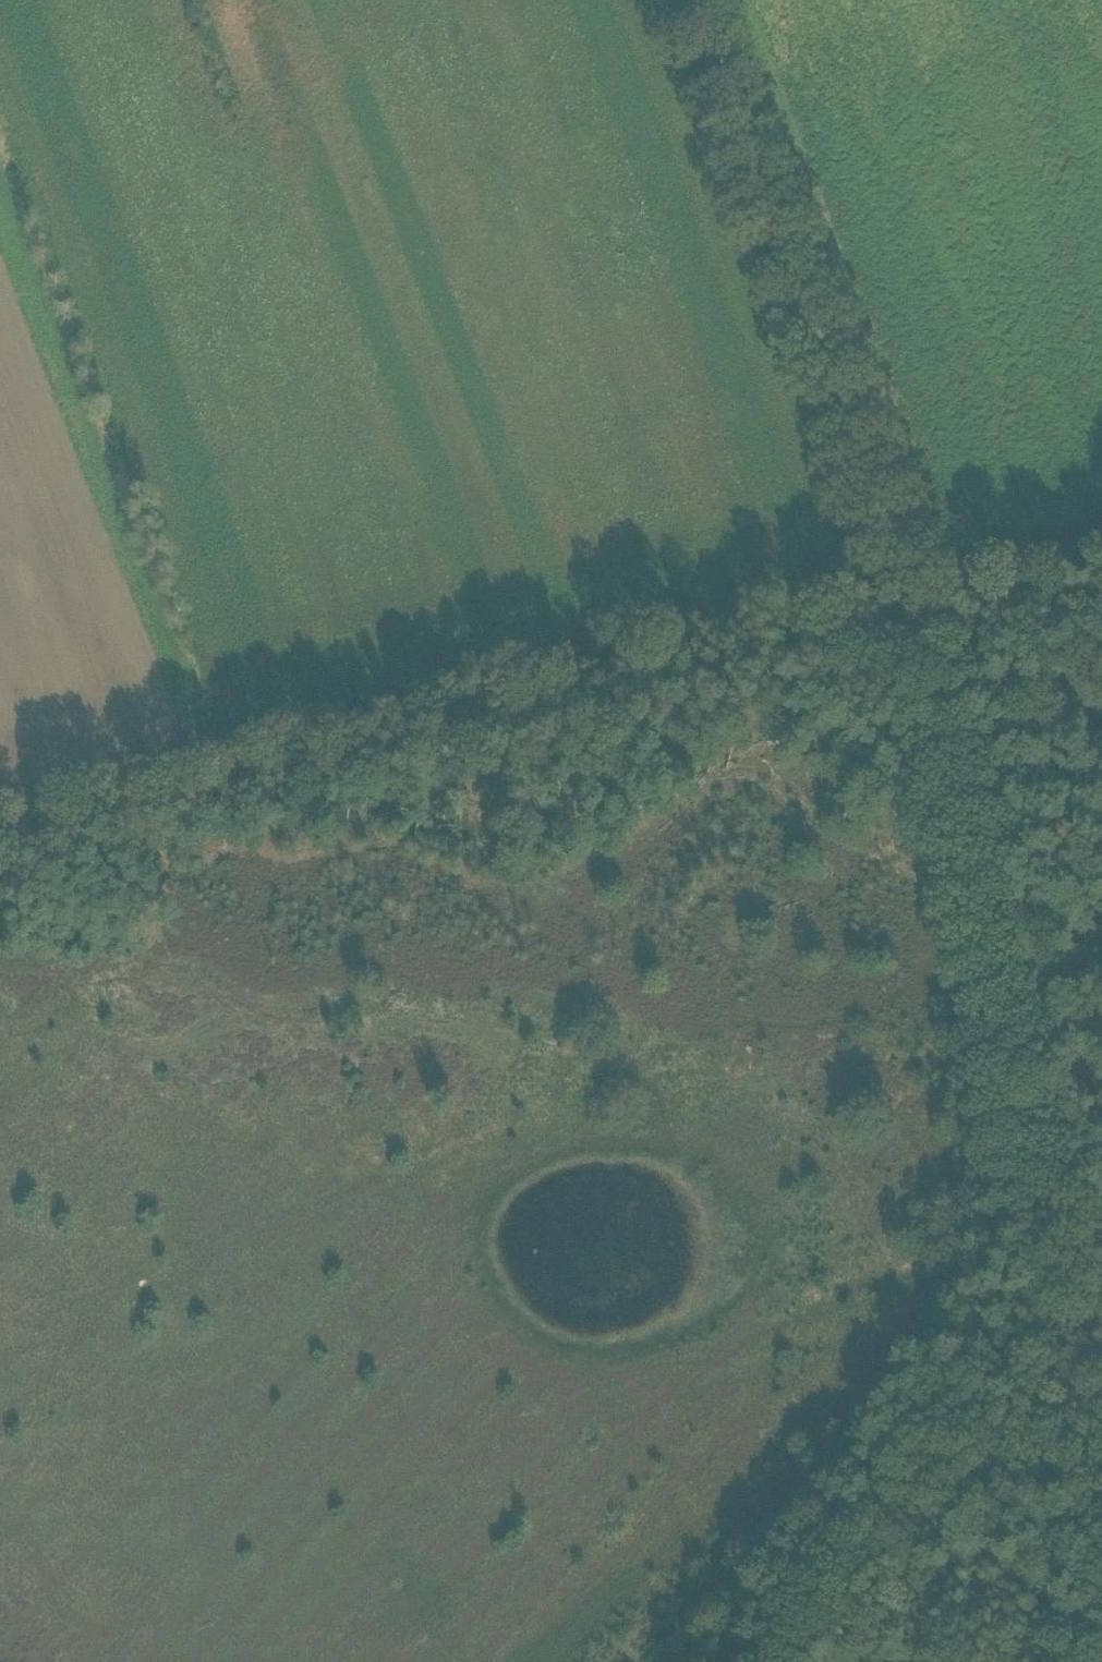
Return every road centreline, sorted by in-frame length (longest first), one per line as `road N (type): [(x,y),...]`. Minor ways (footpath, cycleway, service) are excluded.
road 1 (track): [(927,625),(0,849)]
road 2 (track): [(697,0),(927,625)]
road 3 (track): [(764,1661),(1032,1211)]
road 4 (track): [(1101,581),(927,625)]

